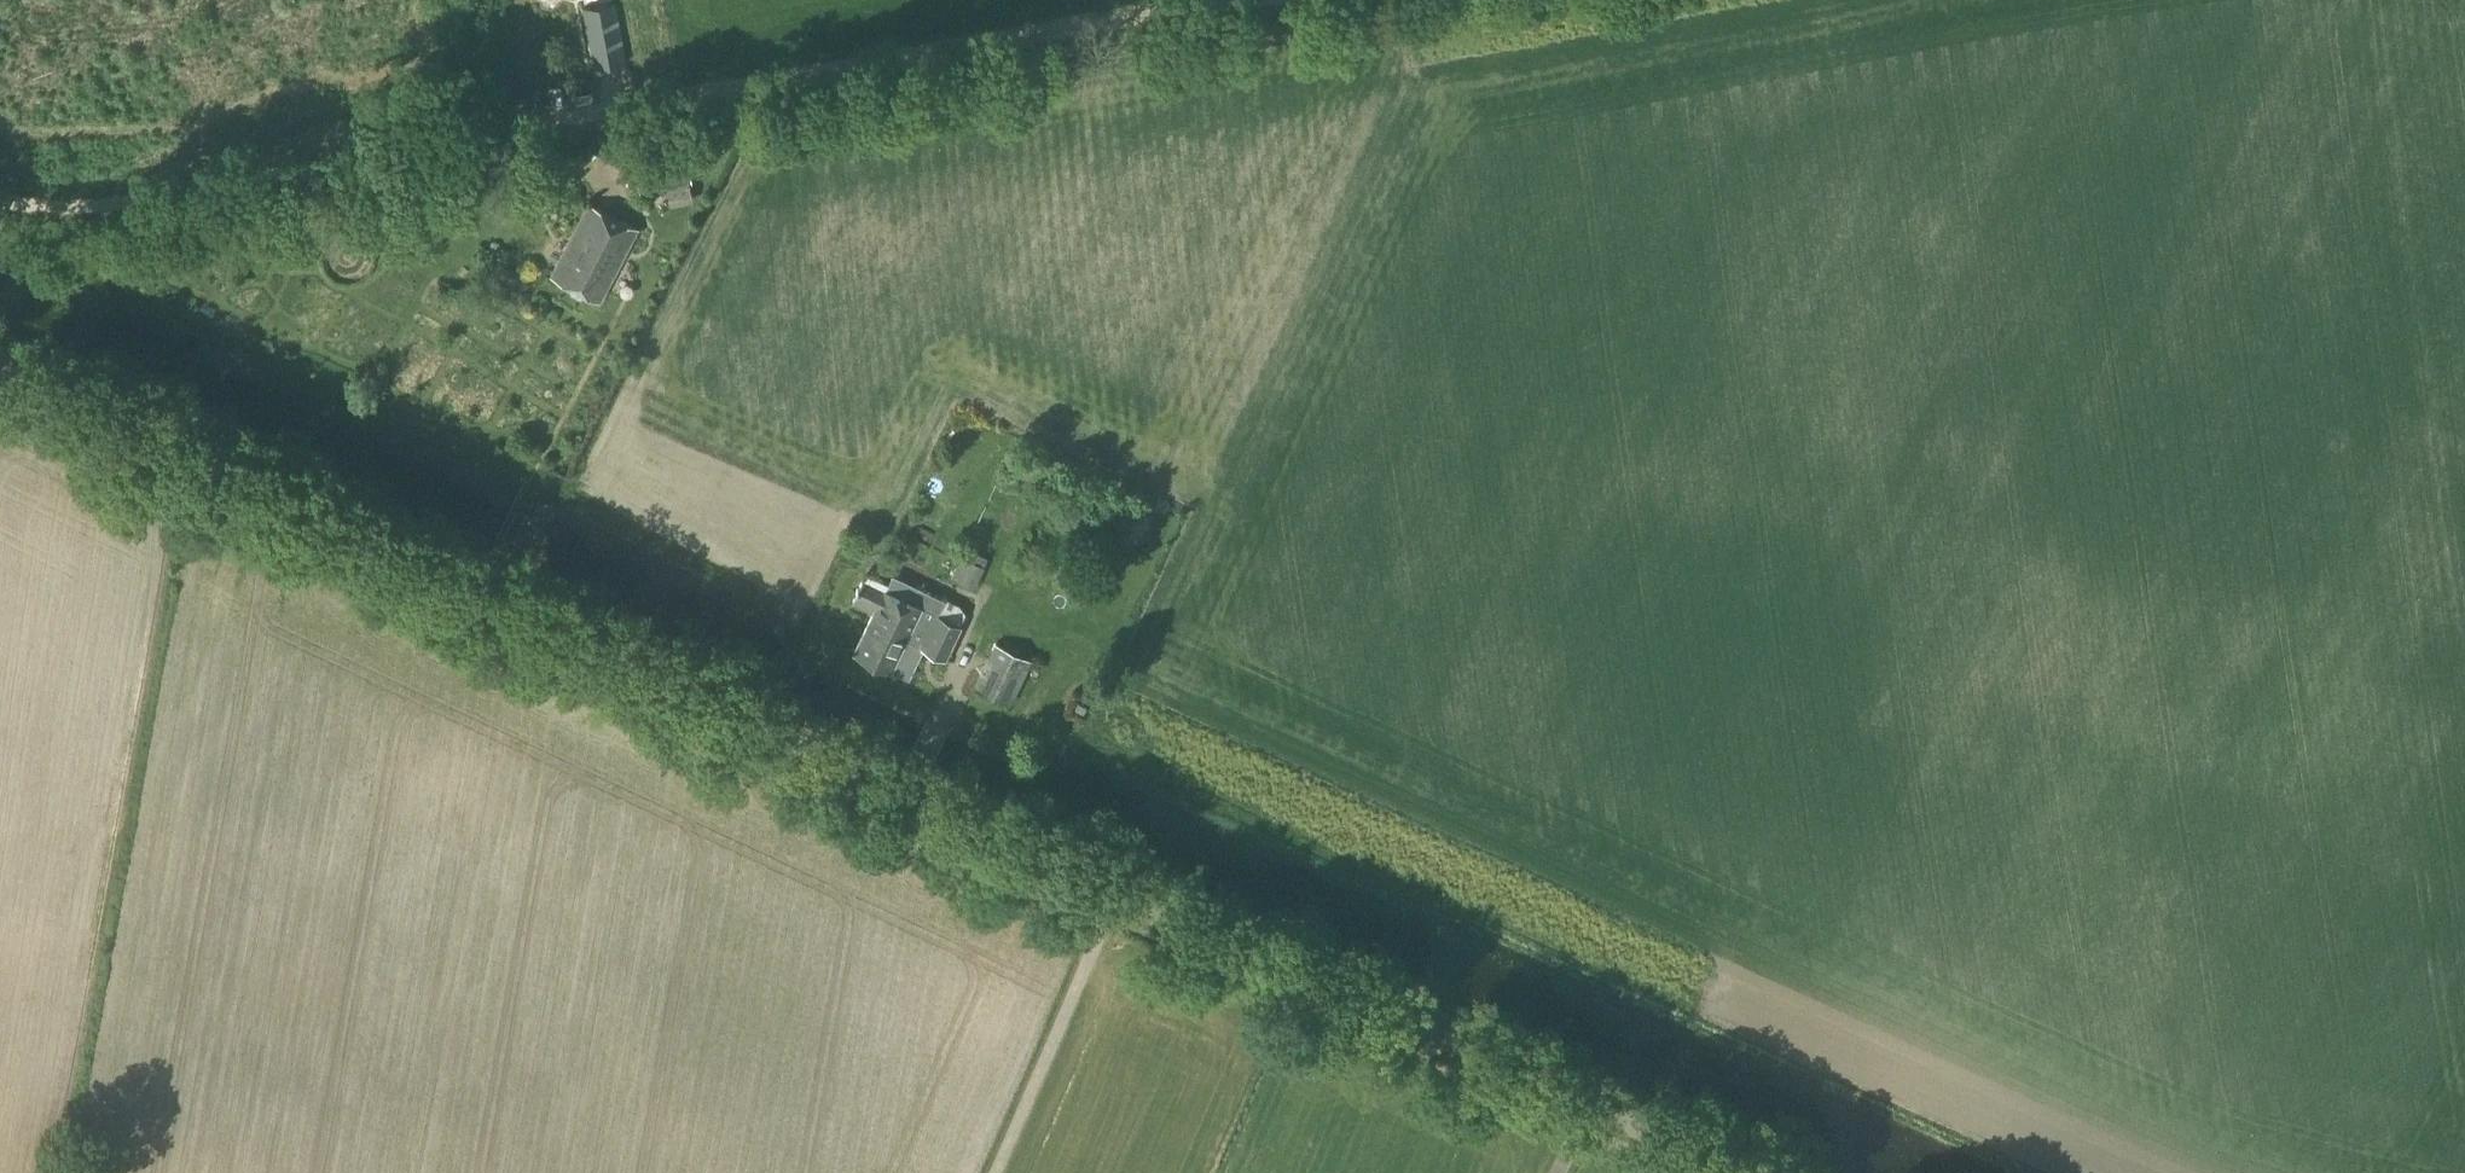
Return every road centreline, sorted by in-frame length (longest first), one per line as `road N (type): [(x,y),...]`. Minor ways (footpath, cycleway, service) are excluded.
road 1 (track): [(0,202),(63,211),(102,207),(1233,0)]
road 2 (unclassified): [(1110,887),(0,374)]
road 3 (unclassified): [(1747,1172),(1110,887)]
road 4 (unclassified): [(984,1172),(1110,887)]

